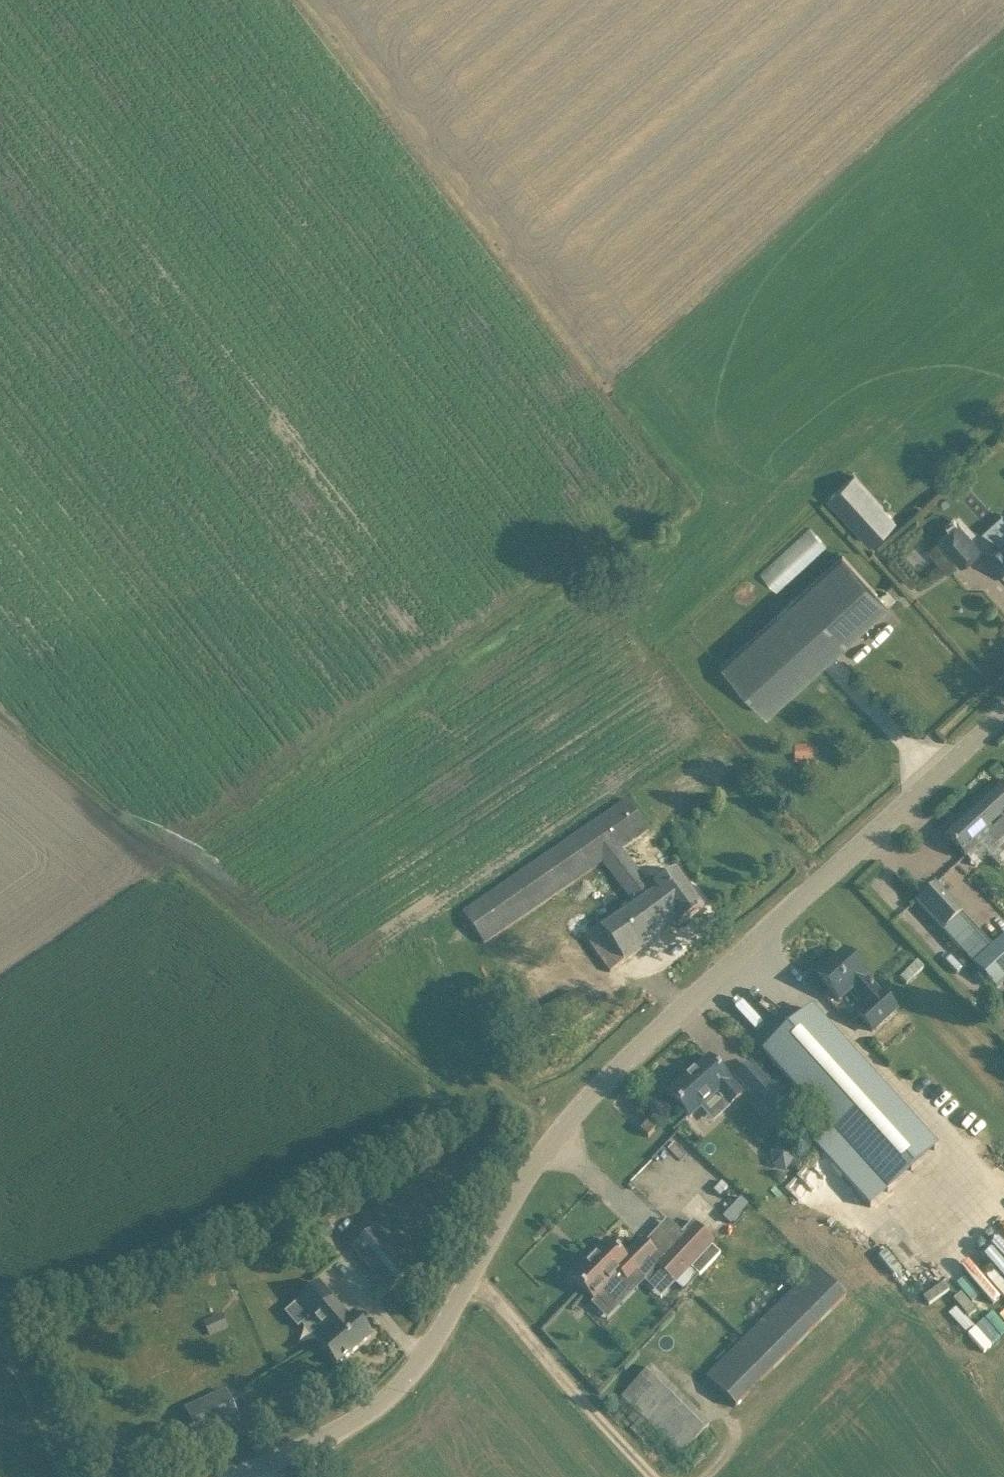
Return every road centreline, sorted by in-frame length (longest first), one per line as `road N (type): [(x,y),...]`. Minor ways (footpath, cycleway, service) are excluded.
road 1 (unclassified): [(471,1279),(529,1176),(575,1114),(1003,715)]
road 2 (unclassified): [(253,1476),(326,1442),(407,1382),(471,1279)]
road 3 (unclassified): [(652,1476),(471,1279)]
road 4 (unclassified): [(74,1476),(31,1384),(0,1346)]

